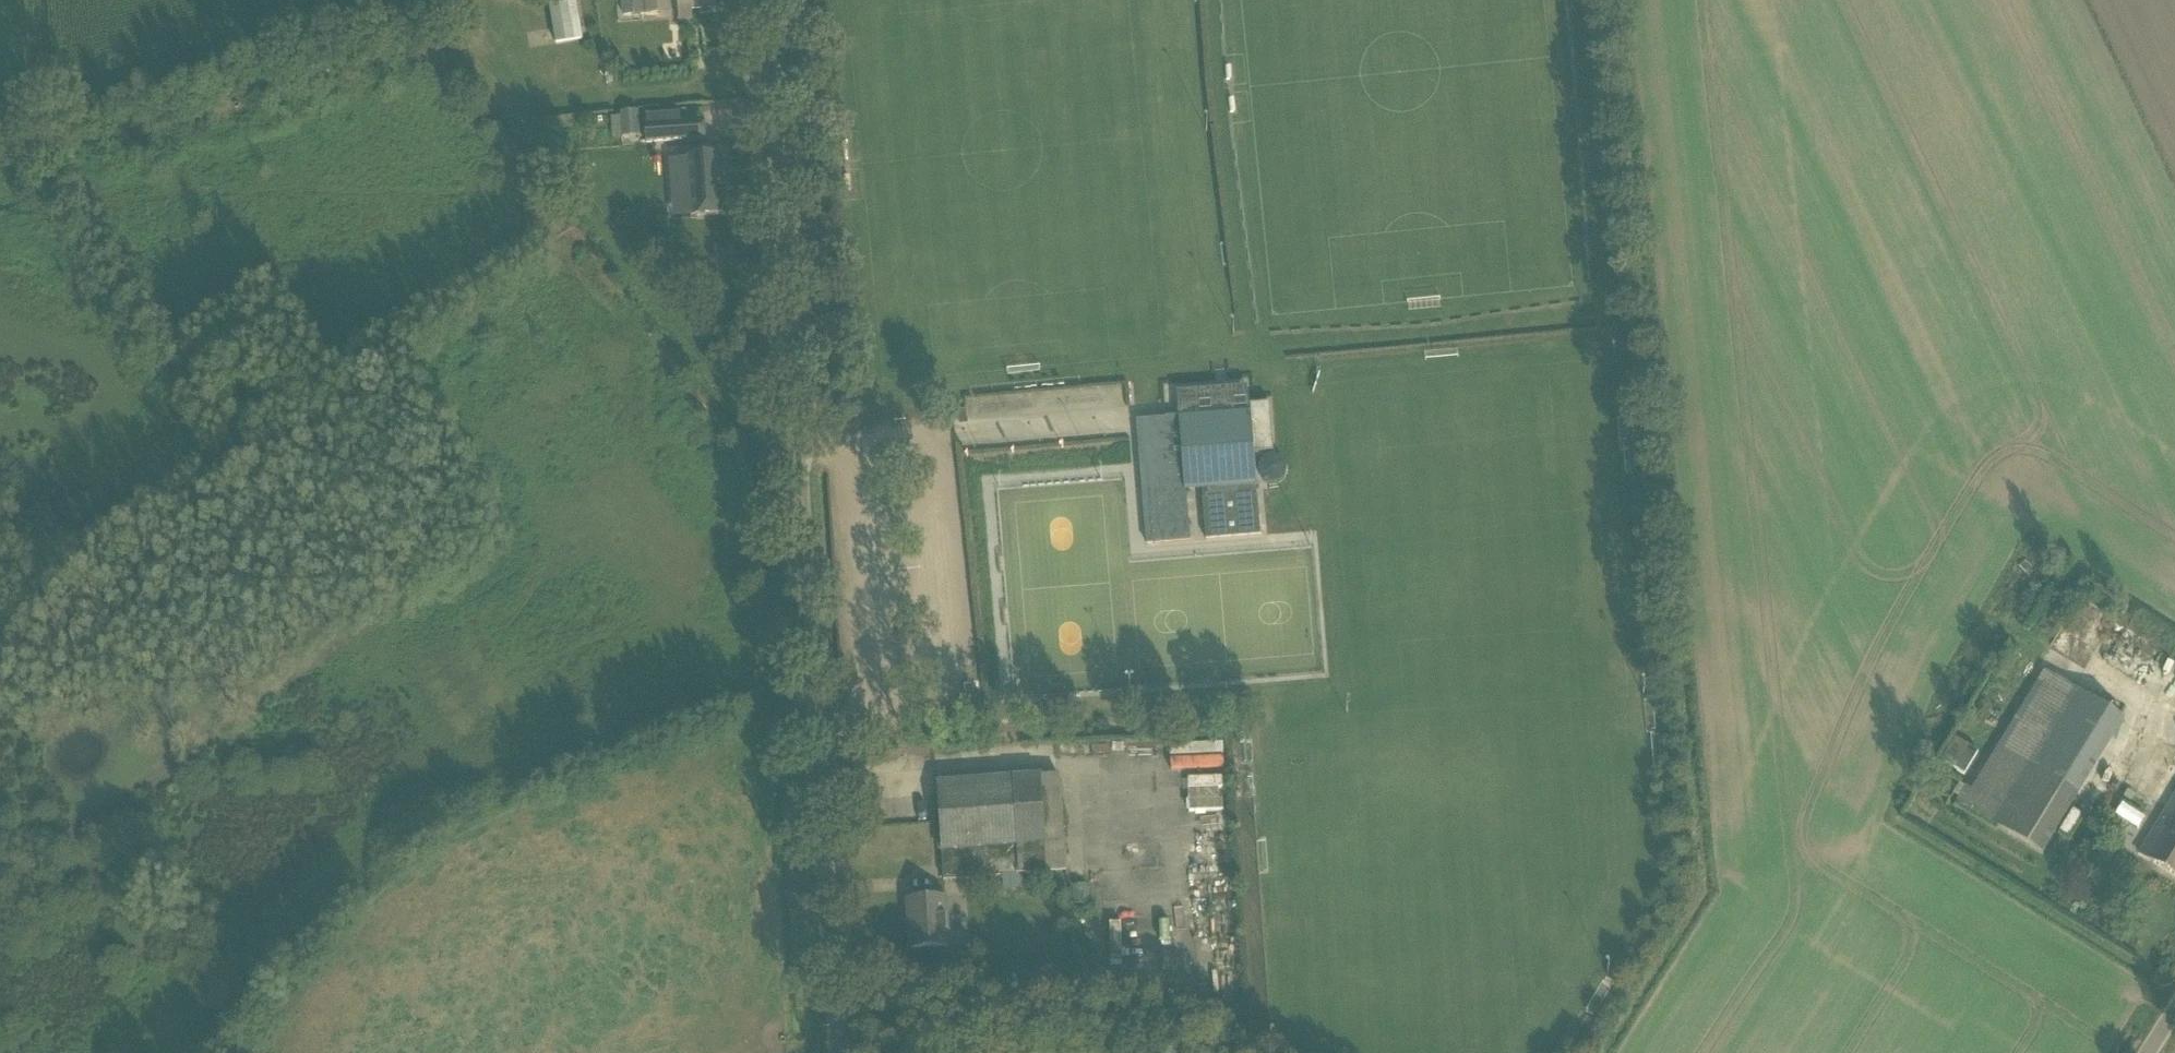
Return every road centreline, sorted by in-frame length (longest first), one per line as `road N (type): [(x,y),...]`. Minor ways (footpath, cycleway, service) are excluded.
road 1 (unclassified): [(840,1052),(767,0)]
road 2 (track): [(450,0),(125,96),(39,109)]

